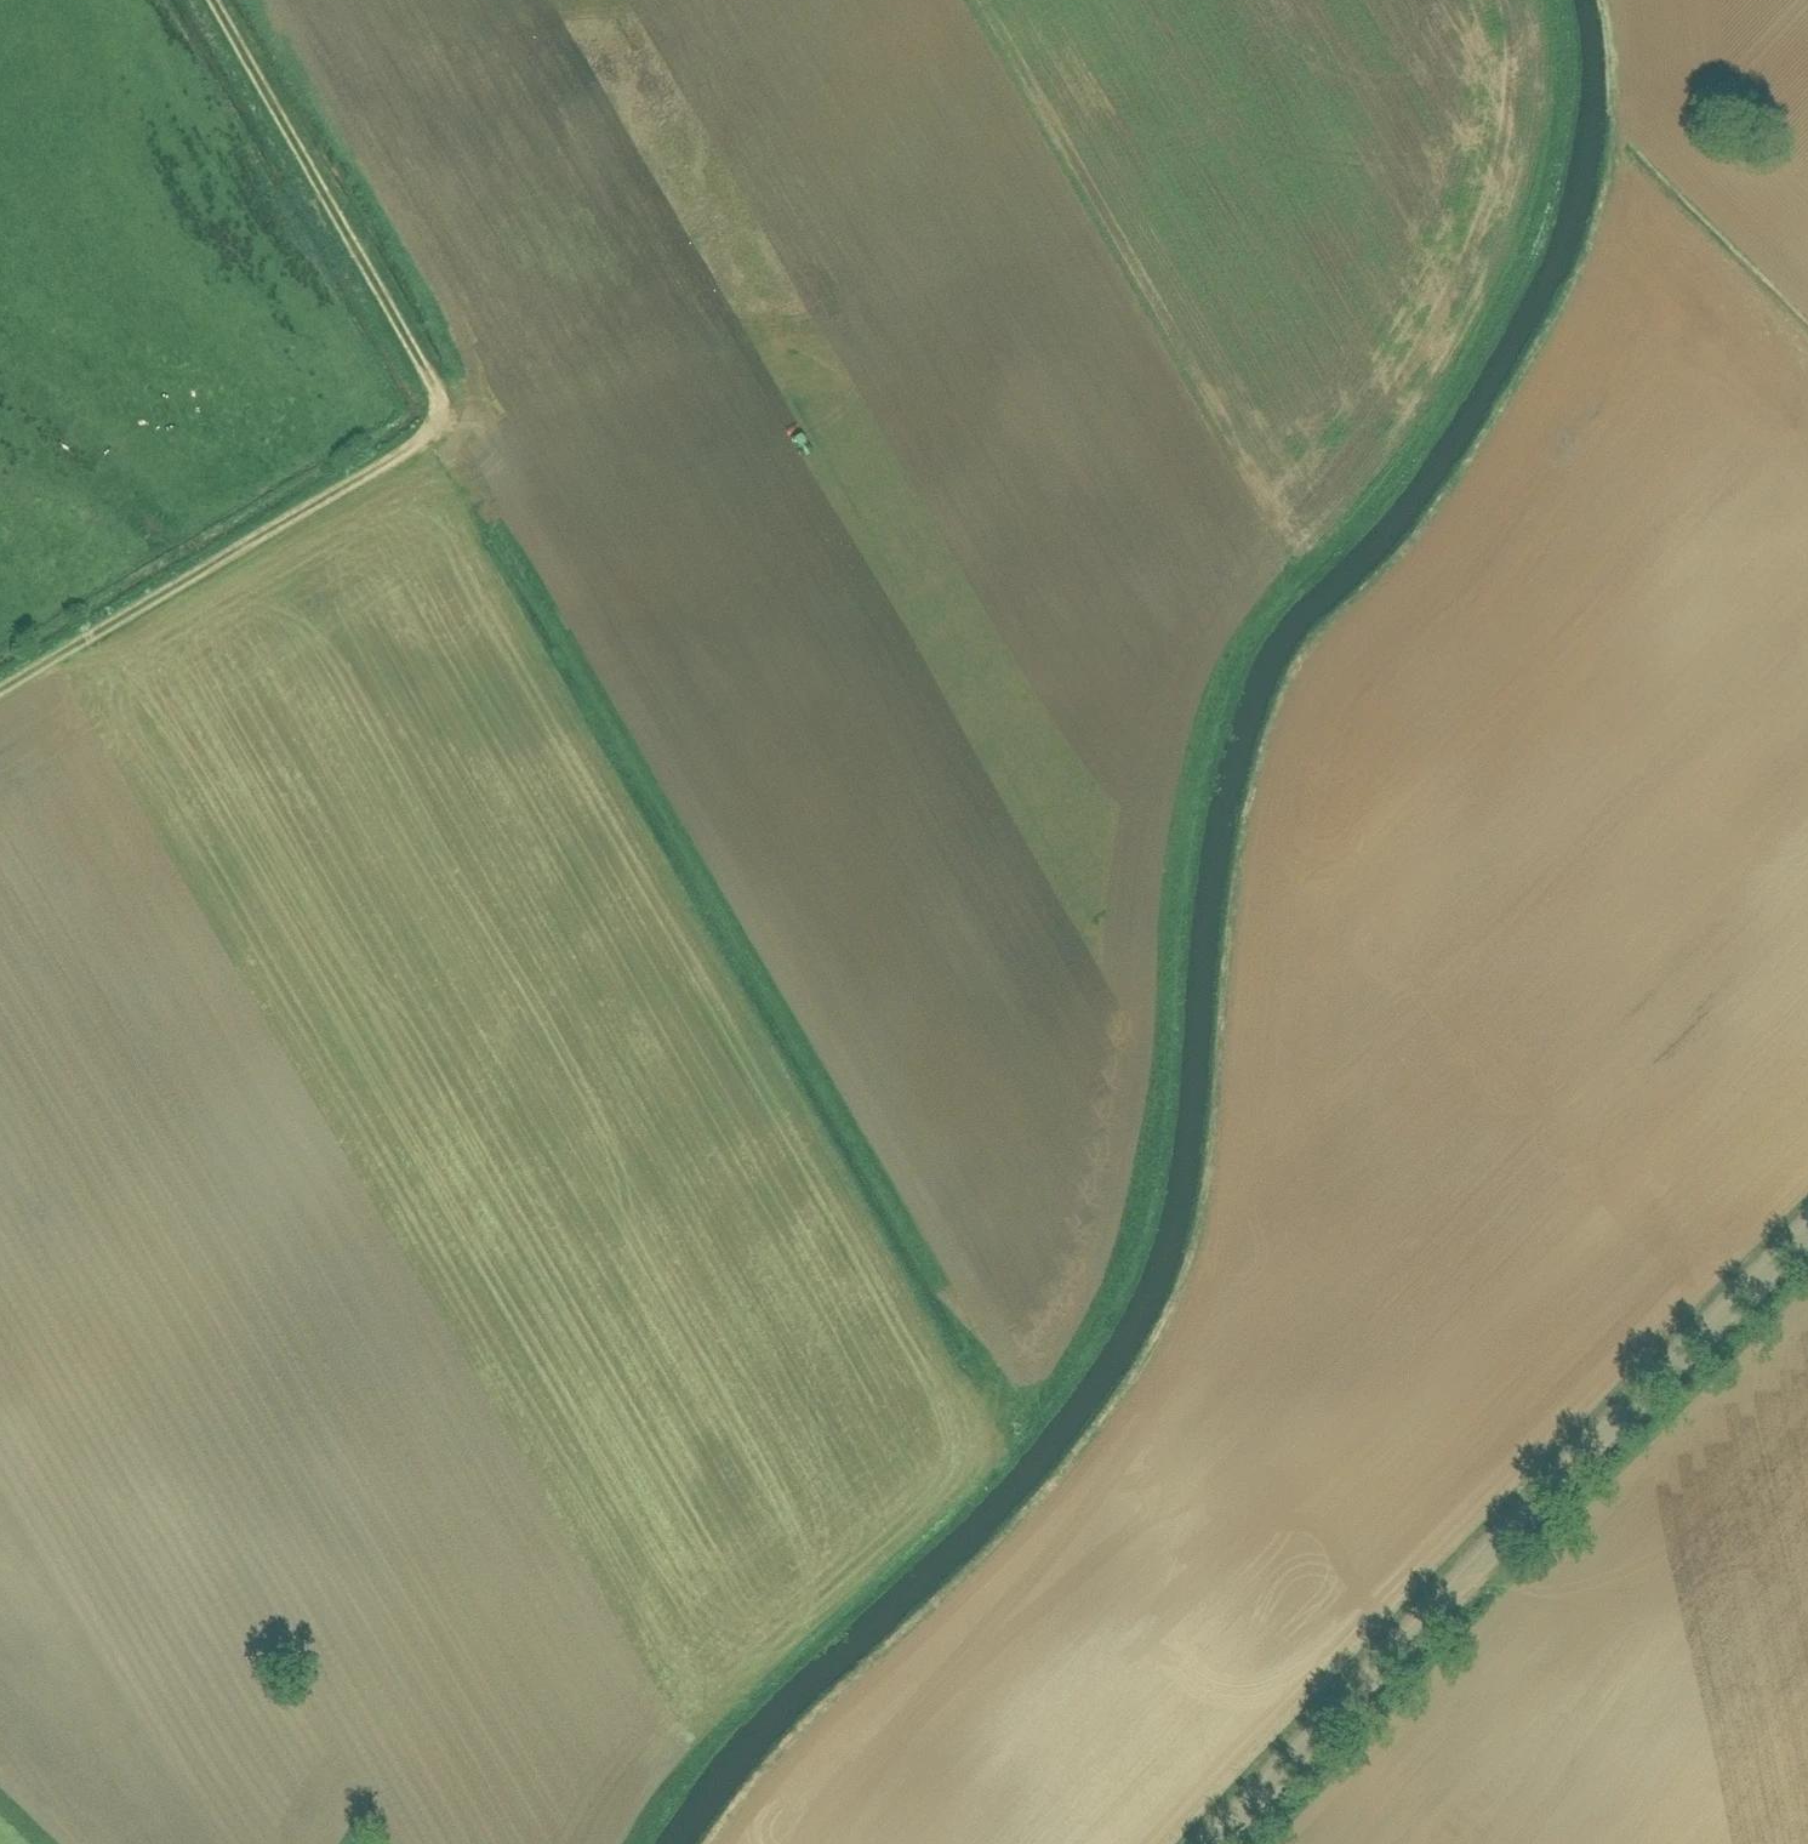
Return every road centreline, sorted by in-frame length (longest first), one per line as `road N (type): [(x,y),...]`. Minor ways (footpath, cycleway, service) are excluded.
road 1 (unclassified): [(1807,1233),(1532,1508),(1214,1843)]

